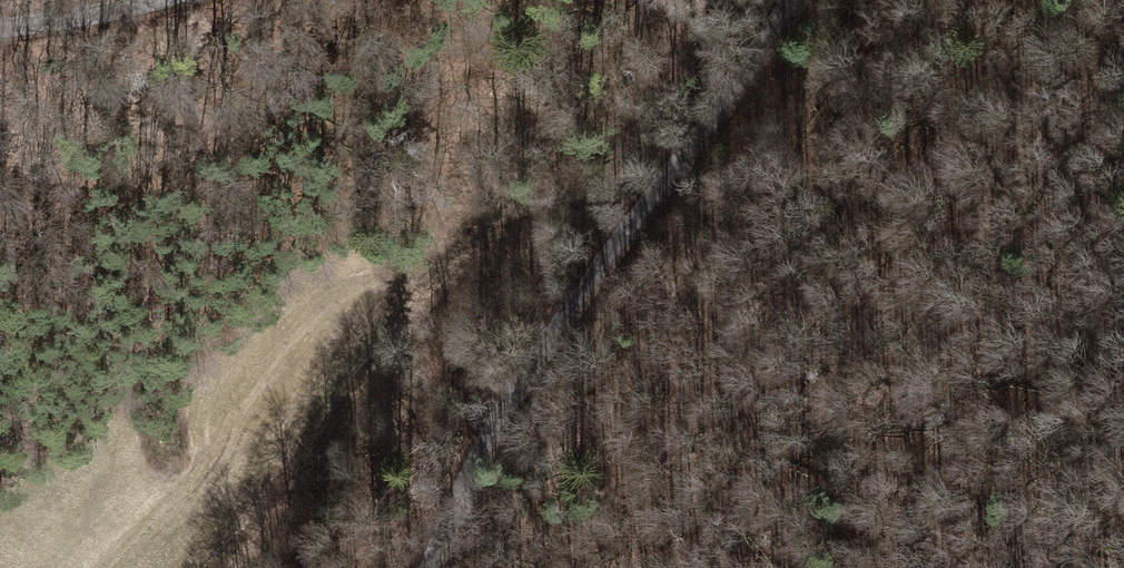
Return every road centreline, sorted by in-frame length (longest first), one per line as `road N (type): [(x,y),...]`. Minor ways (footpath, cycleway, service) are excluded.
road 1 (track): [(240,567),(441,290),(678,56),(705,0)]
road 2 (residential): [(786,0),(490,426),(431,567)]
road 3 (residential): [(0,26),(159,0)]

